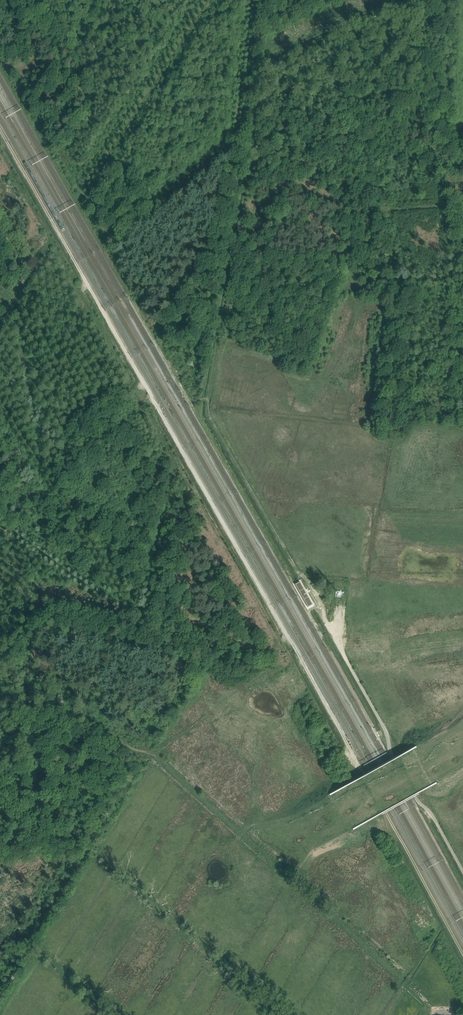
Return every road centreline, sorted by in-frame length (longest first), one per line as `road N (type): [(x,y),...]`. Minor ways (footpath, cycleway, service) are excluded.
road 1 (track): [(278,644),(155,424),(126,389),(125,370),(0,150)]
road 2 (unclassified): [(462,871),(326,623)]
road 3 (track): [(277,1014),(164,913)]

